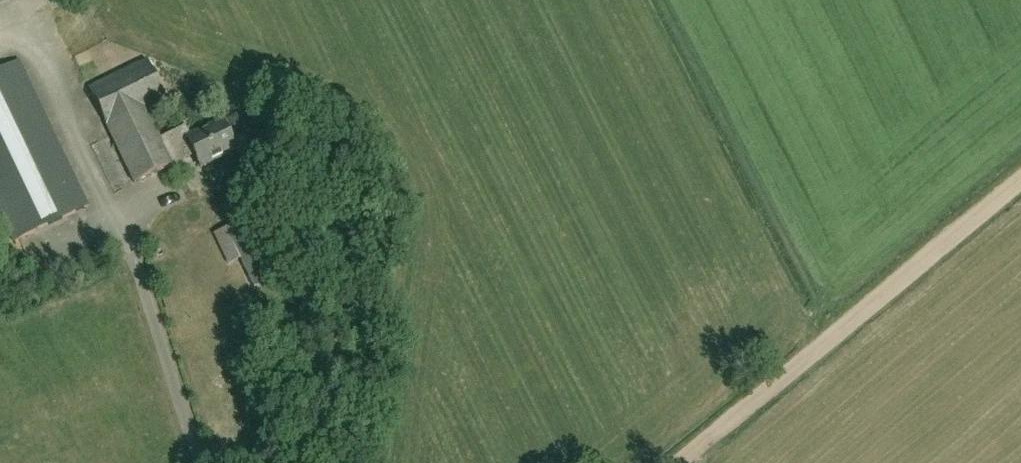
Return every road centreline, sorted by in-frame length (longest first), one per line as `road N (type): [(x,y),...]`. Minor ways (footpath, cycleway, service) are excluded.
road 1 (track): [(679,462),(1020,178)]

